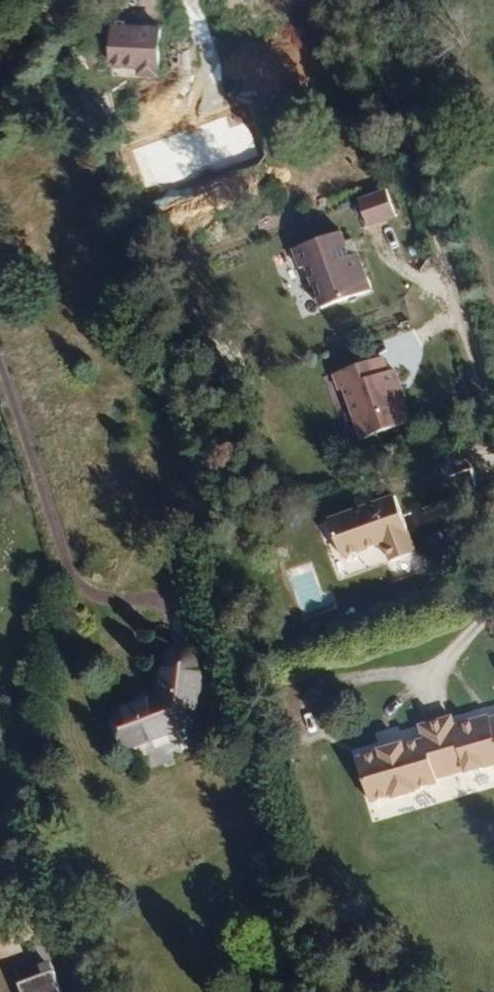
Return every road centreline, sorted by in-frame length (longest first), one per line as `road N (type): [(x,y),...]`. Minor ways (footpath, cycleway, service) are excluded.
road 1 (track): [(369,0),(493,454)]

